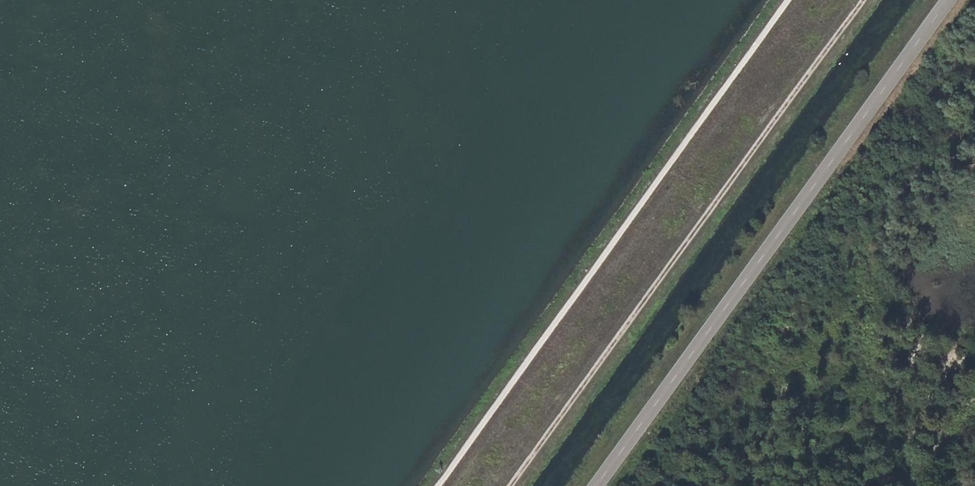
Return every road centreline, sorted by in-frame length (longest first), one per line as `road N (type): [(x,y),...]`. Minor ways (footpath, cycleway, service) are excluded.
road 1 (tertiary): [(950,0),(598,485)]
road 2 (track): [(789,0),(438,485)]
road 3 (track): [(858,0),(510,485)]

